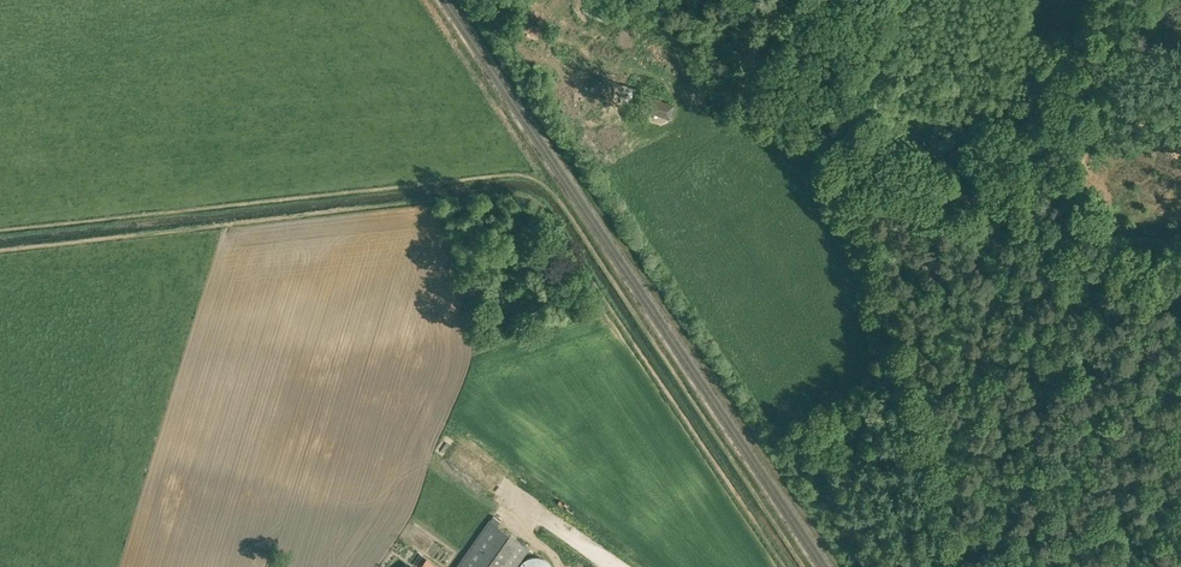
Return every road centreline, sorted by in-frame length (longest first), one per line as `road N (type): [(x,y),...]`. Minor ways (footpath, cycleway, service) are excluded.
road 1 (track): [(845,156),(1180,281)]
road 2 (track): [(771,0),(746,84),(749,109),(772,129),(845,156)]

